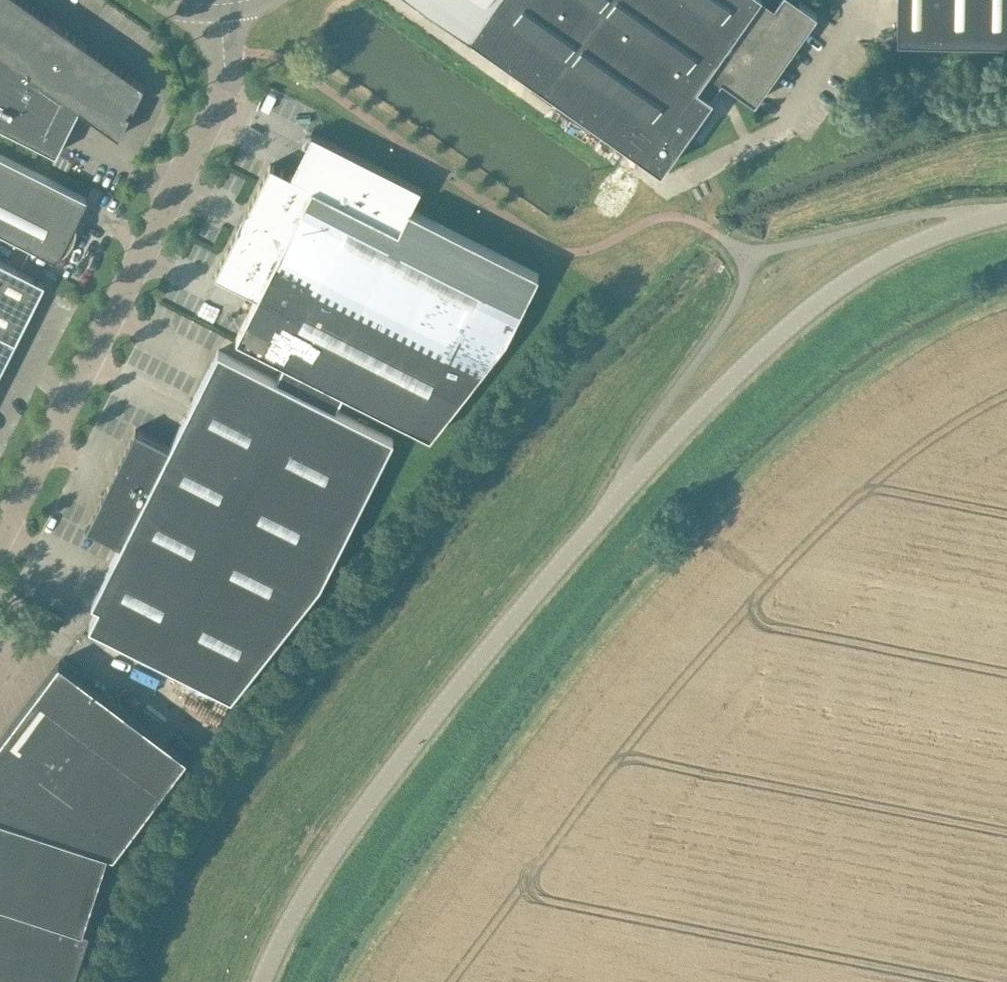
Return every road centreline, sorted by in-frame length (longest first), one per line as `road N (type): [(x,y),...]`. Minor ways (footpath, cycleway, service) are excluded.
road 1 (unclassified): [(261,981),(320,869),(413,741),(710,398),(859,273),(917,242),(1006,212)]
road 2 (unclassified): [(0,534),(219,95),(219,4)]
road 3 (track): [(767,250),(770,231),(788,220),(1006,150)]

